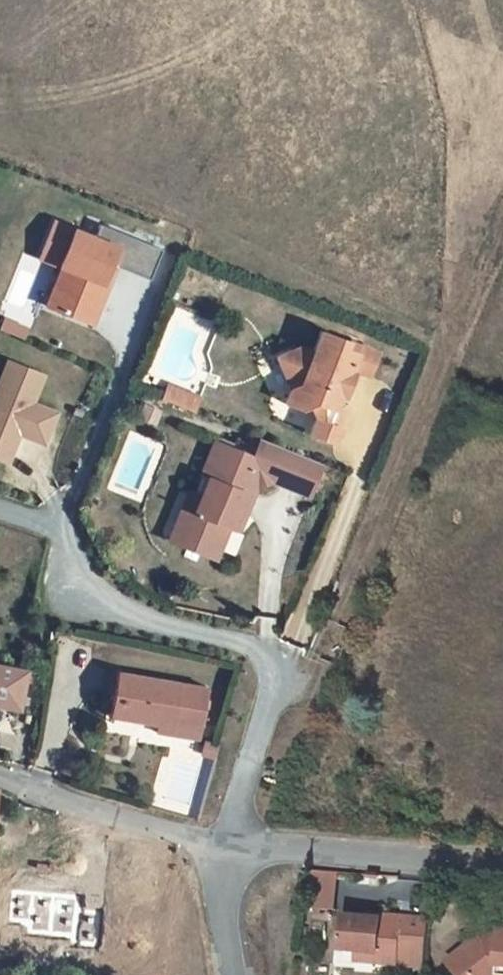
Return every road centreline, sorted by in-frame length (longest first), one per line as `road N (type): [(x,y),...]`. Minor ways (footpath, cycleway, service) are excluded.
road 1 (residential): [(222,852),(274,692),(269,662),(256,647),(125,615),(95,599),(58,526),(0,507)]
road 2 (unclassified): [(502,866),(222,852)]
road 3 (unclassified): [(222,852),(0,781)]
road 4 (residential): [(222,852),(234,974)]

